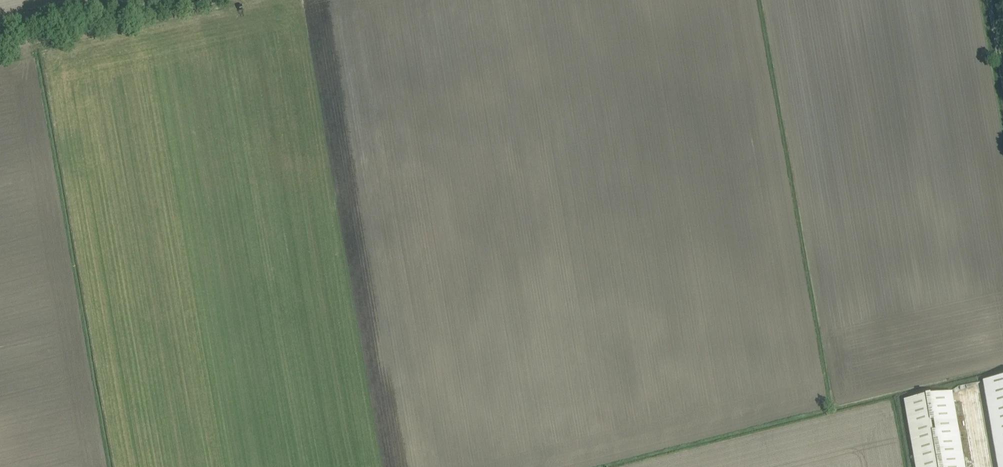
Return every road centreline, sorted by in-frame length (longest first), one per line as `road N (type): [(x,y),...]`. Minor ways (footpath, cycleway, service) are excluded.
road 1 (track): [(216,0),(0,50)]

